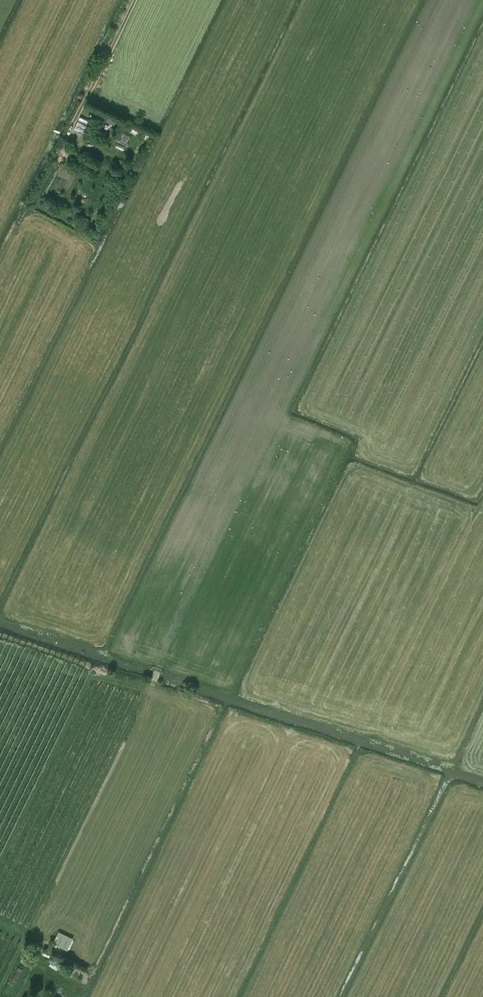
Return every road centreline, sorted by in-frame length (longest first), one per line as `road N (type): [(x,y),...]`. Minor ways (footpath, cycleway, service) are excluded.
road 1 (track): [(482,0),(159,671)]
road 2 (track): [(203,708),(93,675),(0,864)]
road 3 (track): [(80,109),(136,0)]

